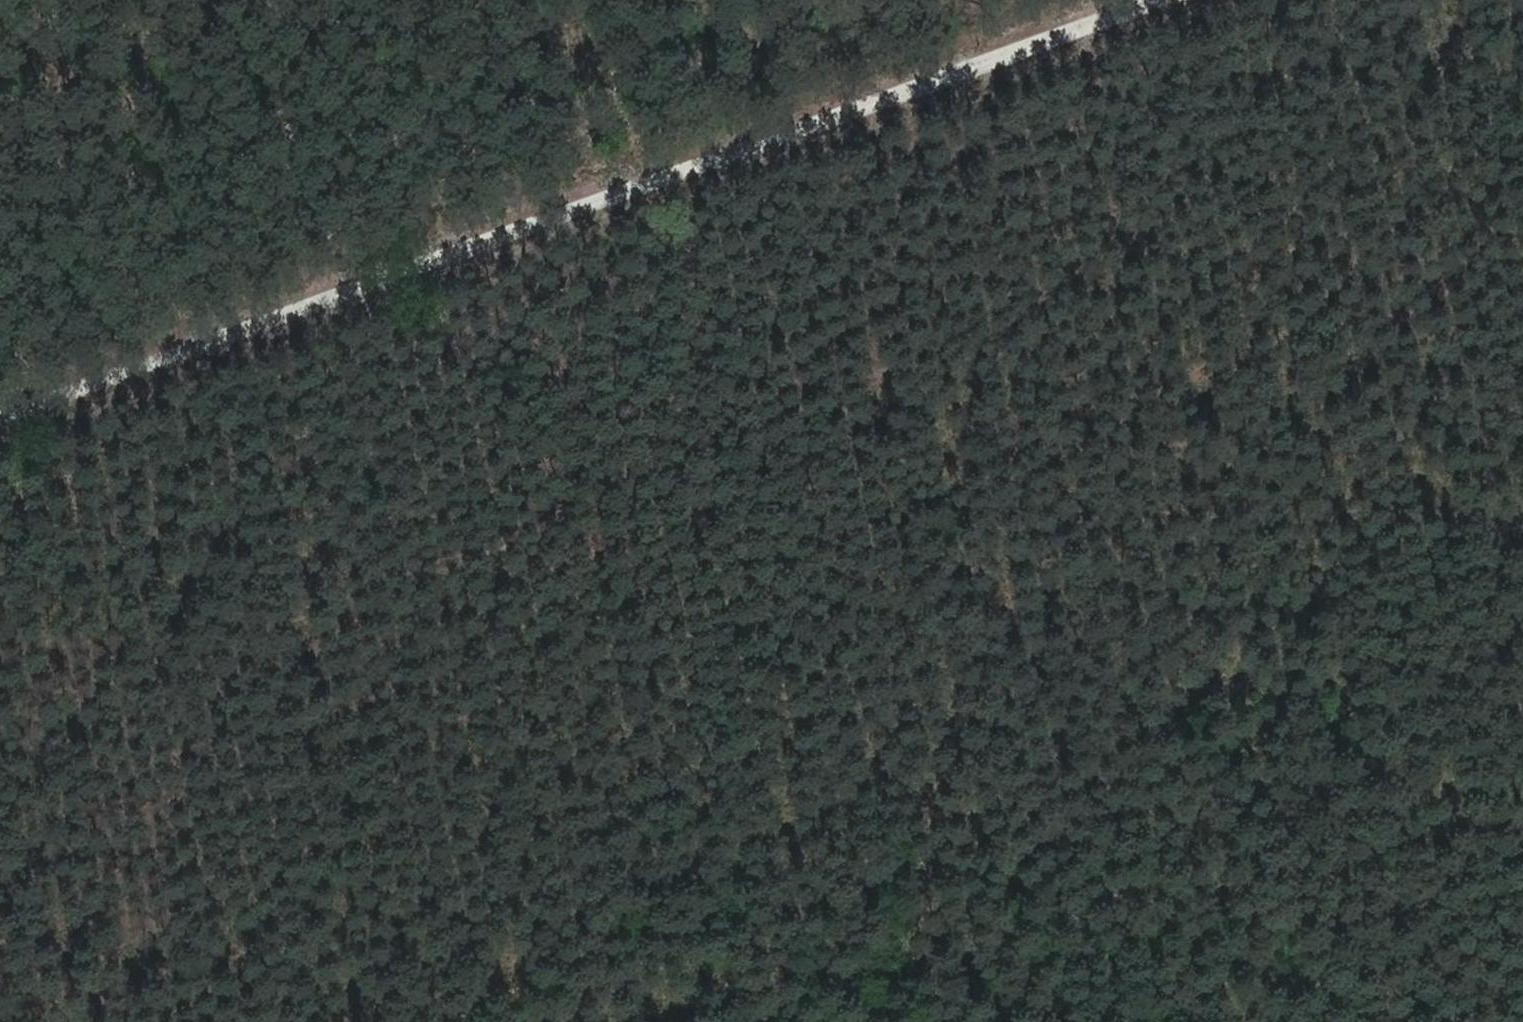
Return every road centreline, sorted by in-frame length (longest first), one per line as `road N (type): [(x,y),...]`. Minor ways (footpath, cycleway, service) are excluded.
road 1 (track): [(1139,0),(0,413)]

